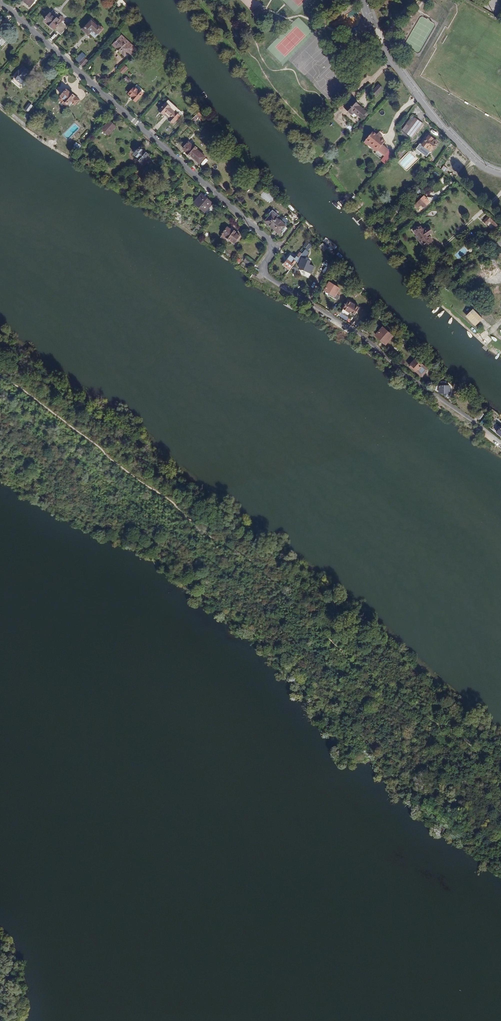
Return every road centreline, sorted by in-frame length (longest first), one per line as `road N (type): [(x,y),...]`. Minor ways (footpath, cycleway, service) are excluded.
road 1 (residential): [(277,249),(0,4)]
road 2 (residential): [(277,249),(268,277),(358,332),(500,445)]
road 3 (residential): [(363,0),(398,69),(448,133),(482,169),(500,173)]

